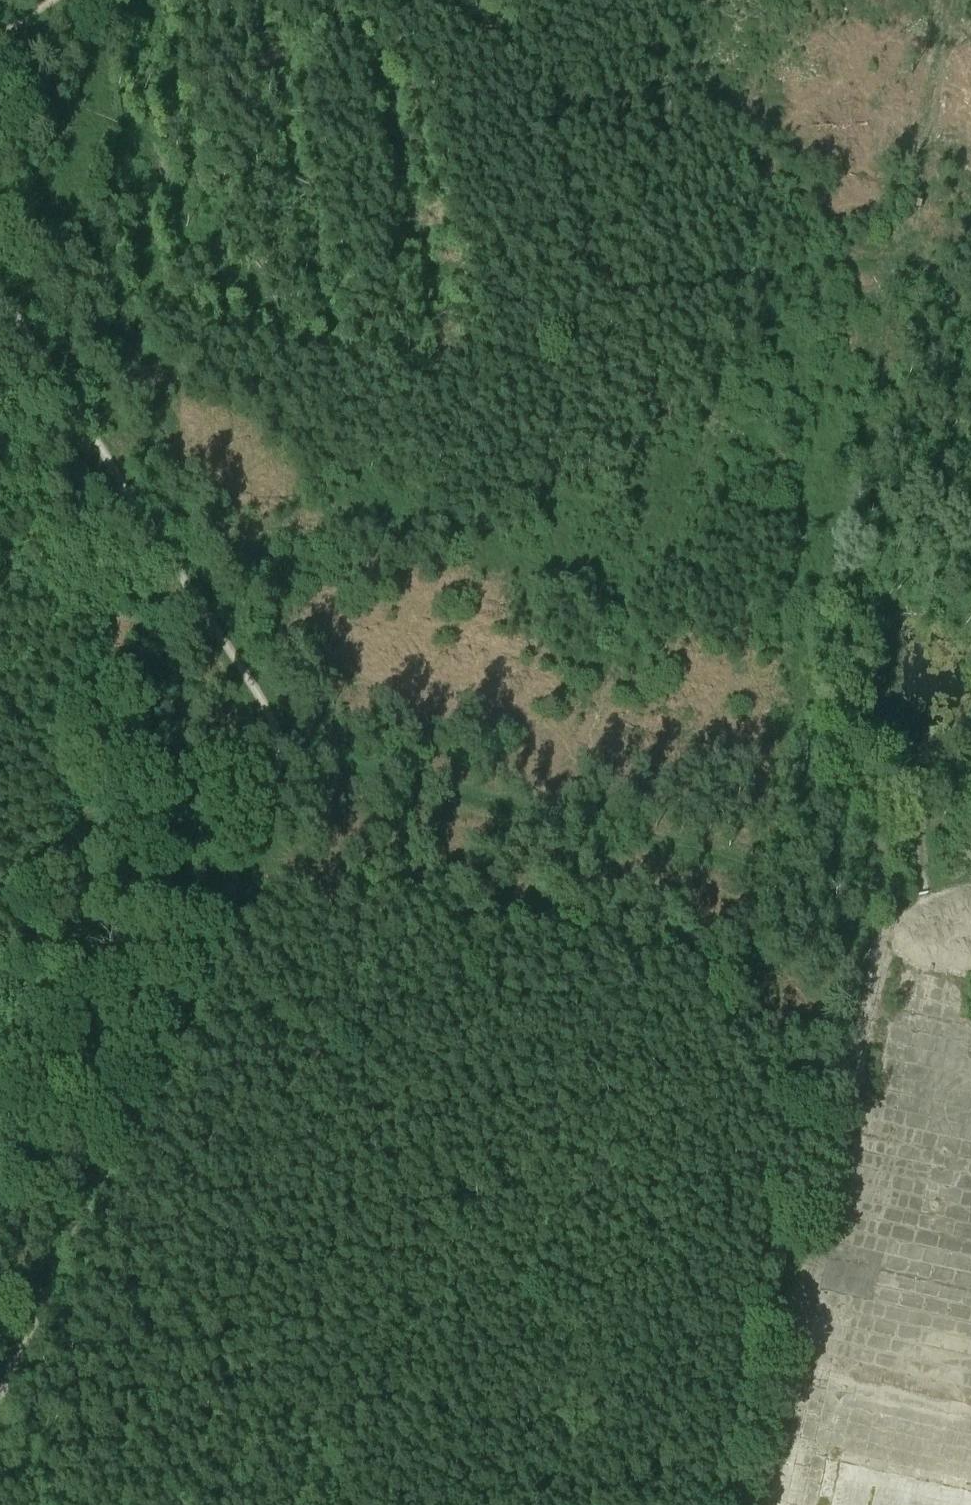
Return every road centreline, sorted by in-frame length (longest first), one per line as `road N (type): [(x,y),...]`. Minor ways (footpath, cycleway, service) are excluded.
road 1 (track): [(0,266),(277,709),(286,758),(273,813),(0,1402)]
road 2 (track): [(970,909),(927,927),(906,968),(798,1504)]

